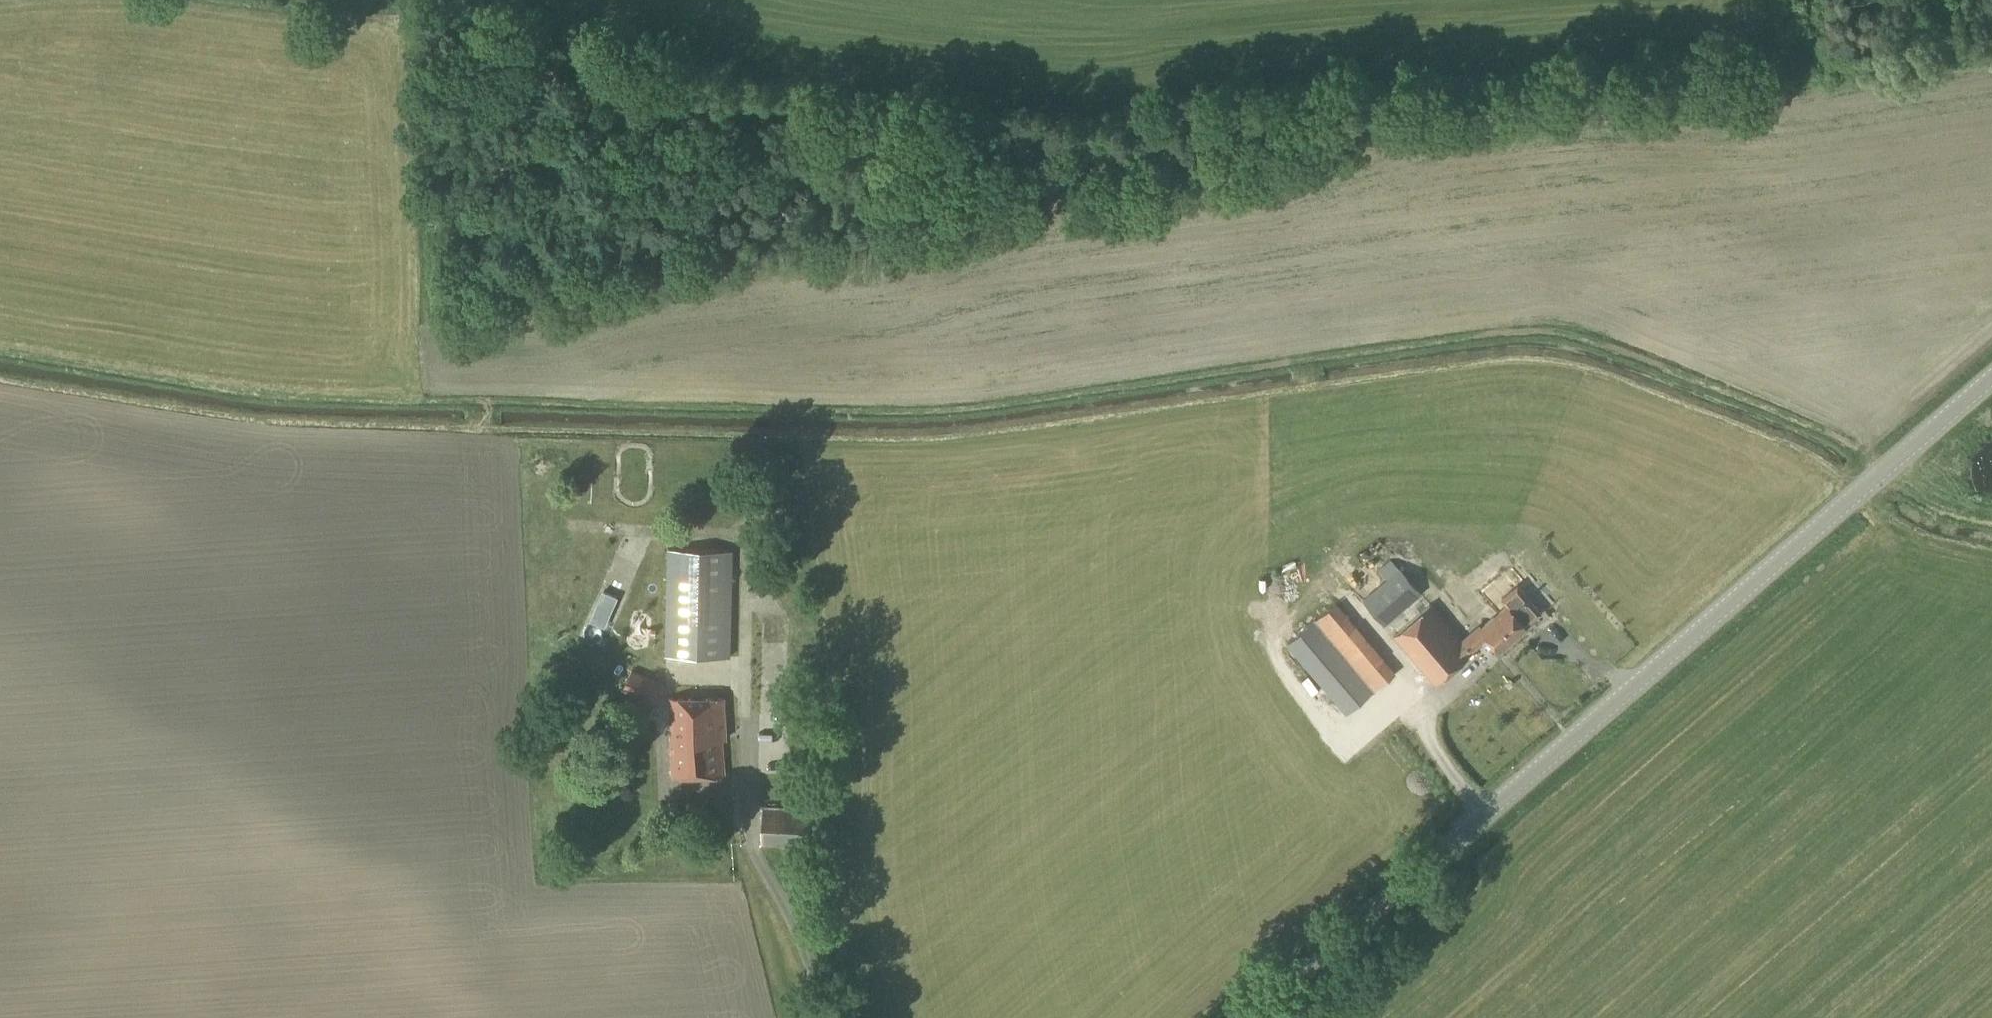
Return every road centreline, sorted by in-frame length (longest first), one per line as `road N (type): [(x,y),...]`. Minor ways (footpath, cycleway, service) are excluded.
road 1 (tertiary): [(1254,1017),(1991,375)]

